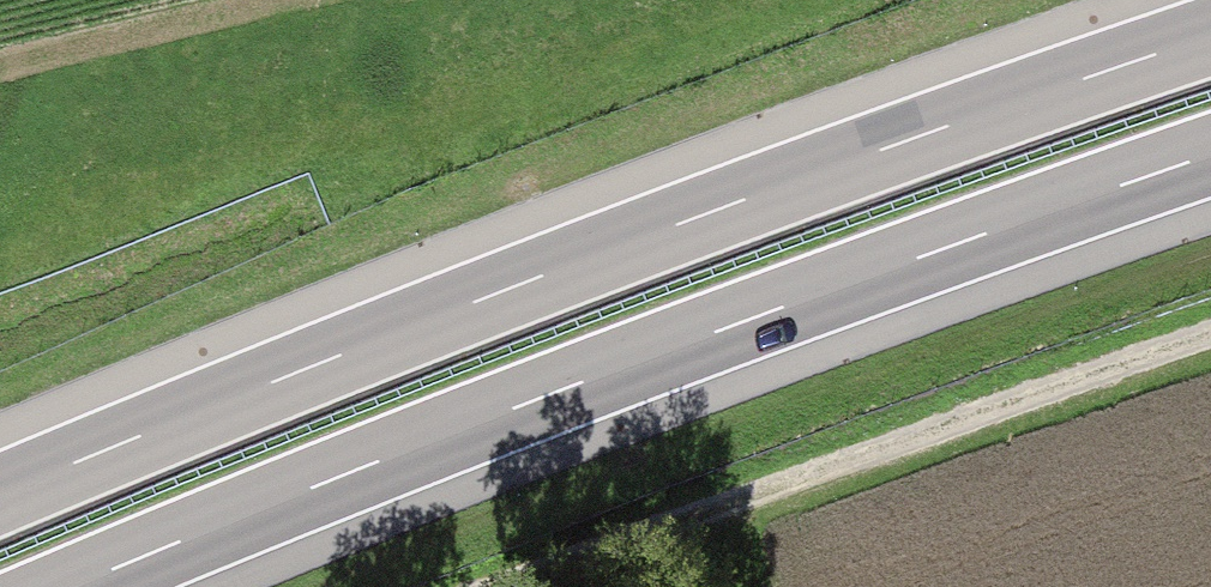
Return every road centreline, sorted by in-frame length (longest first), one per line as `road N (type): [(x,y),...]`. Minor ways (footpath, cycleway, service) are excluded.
road 1 (motorway): [(1210,36),(720,208),(0,495)]
road 2 (motorway): [(70,586),(548,394),(1210,154)]
road 3 (track): [(508,586),(1210,333)]

